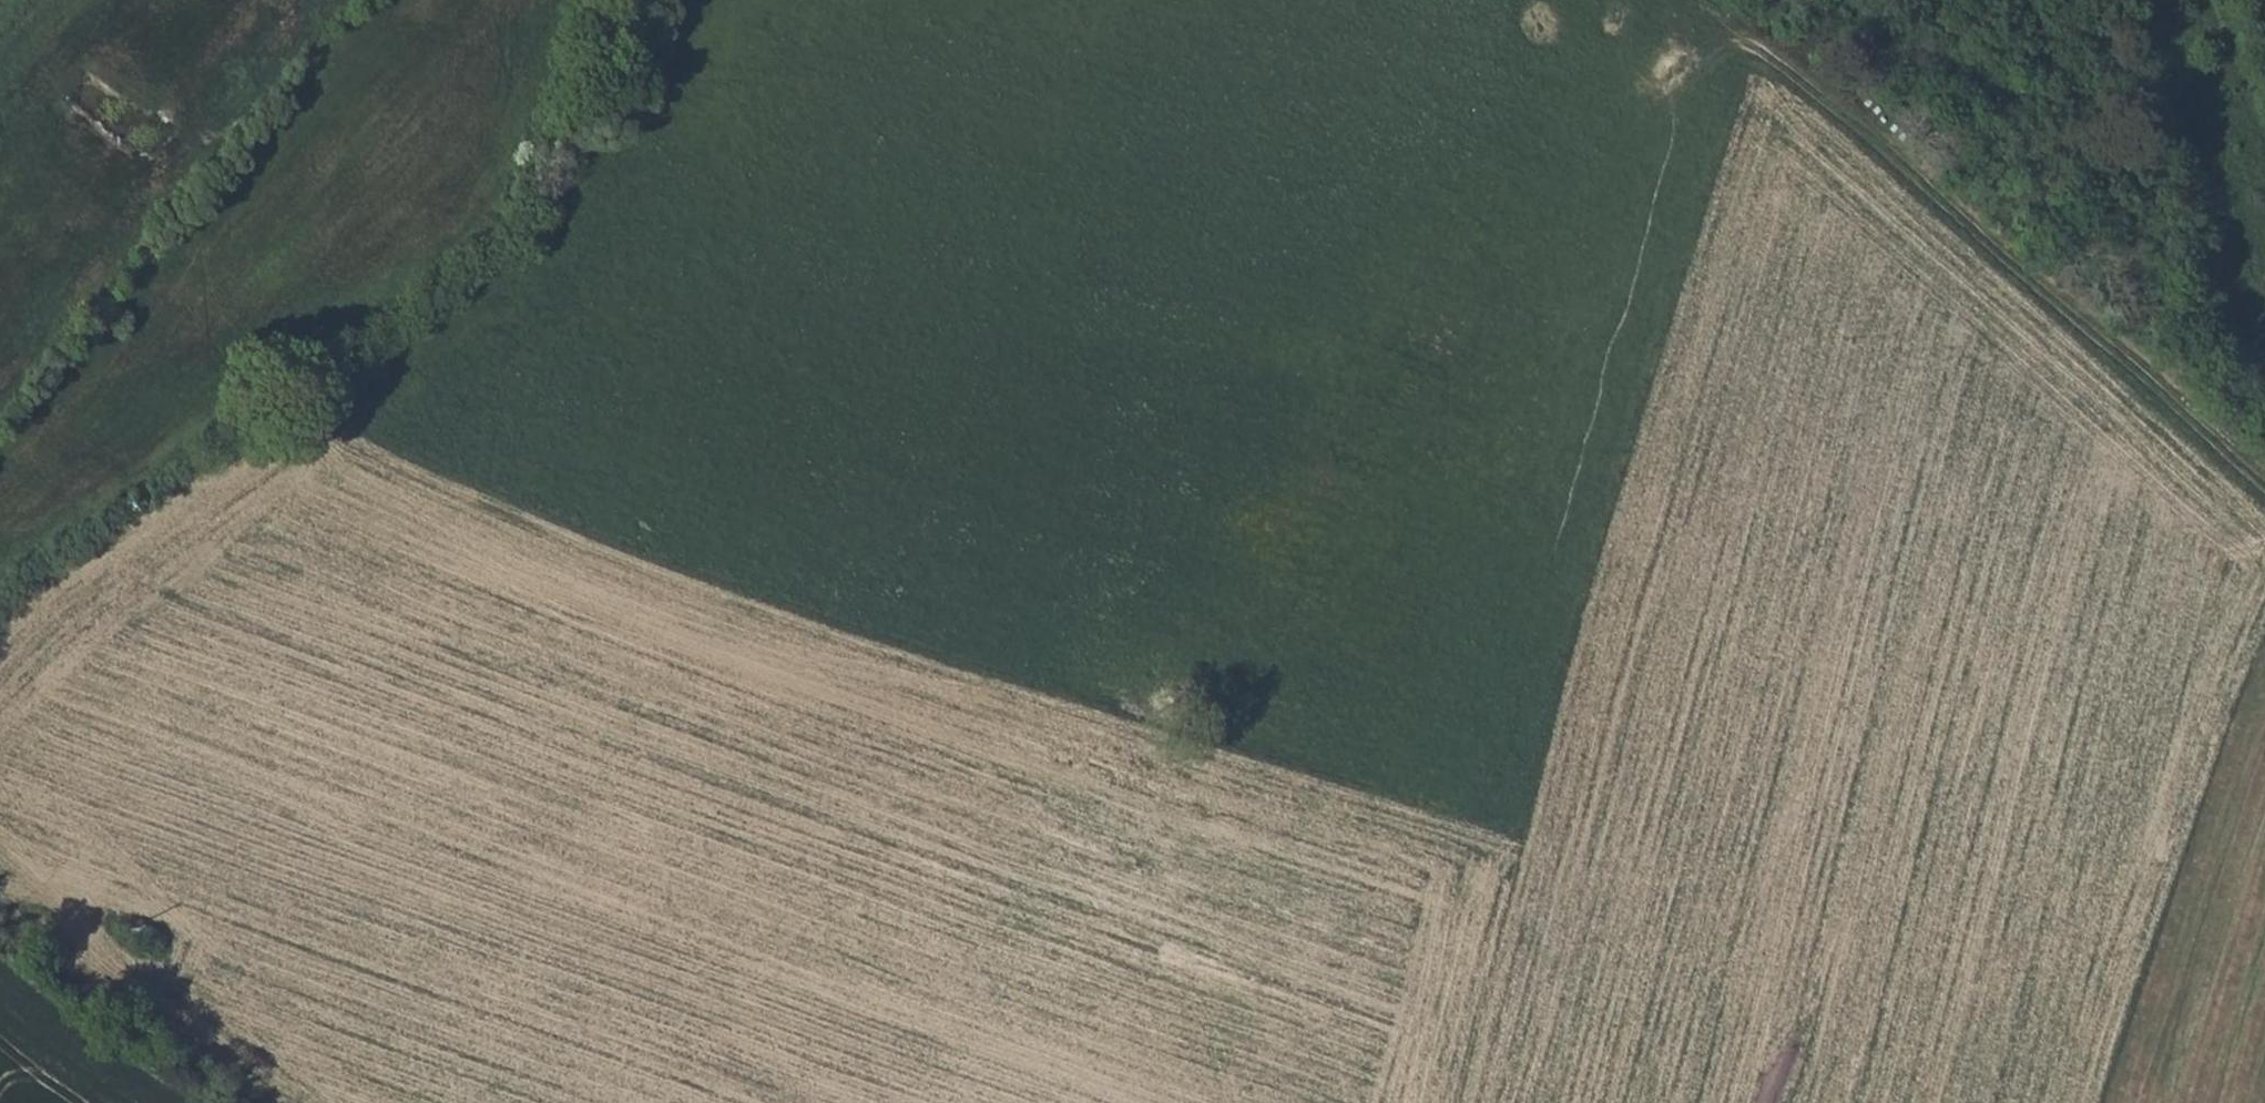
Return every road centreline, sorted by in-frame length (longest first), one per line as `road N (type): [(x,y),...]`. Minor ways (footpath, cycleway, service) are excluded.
road 1 (track): [(2264,474),(1734,0)]

